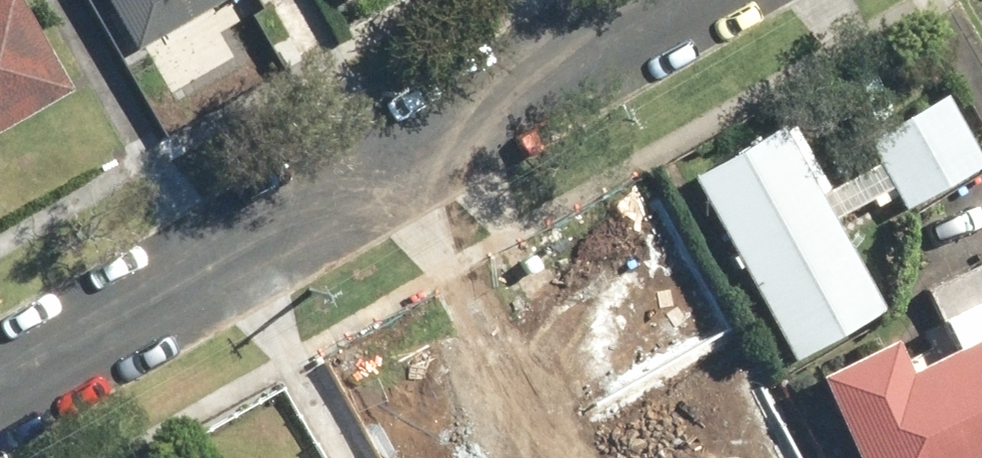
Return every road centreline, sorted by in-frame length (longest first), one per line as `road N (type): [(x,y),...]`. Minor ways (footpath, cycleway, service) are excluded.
road 1 (residential): [(683,0),(0,392)]

